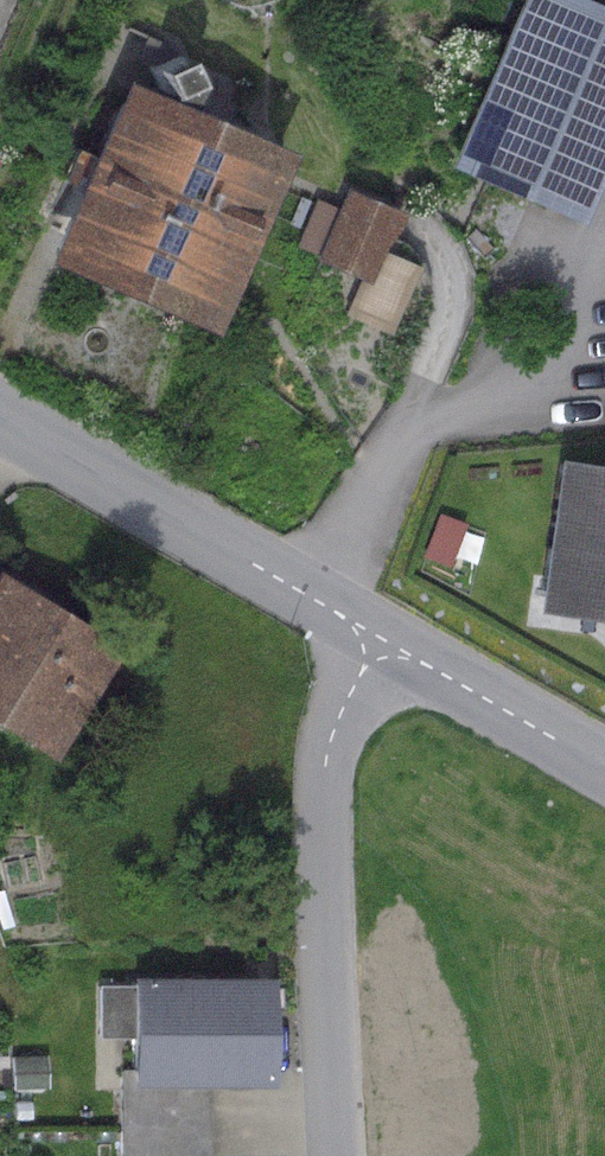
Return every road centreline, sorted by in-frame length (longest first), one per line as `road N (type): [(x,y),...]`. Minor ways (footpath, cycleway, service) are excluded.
road 1 (residential): [(384,640),(339,720),(324,788),(340,1155)]
road 2 (tertiary): [(384,640),(0,416)]
road 3 (tertiary): [(604,768),(384,640)]

